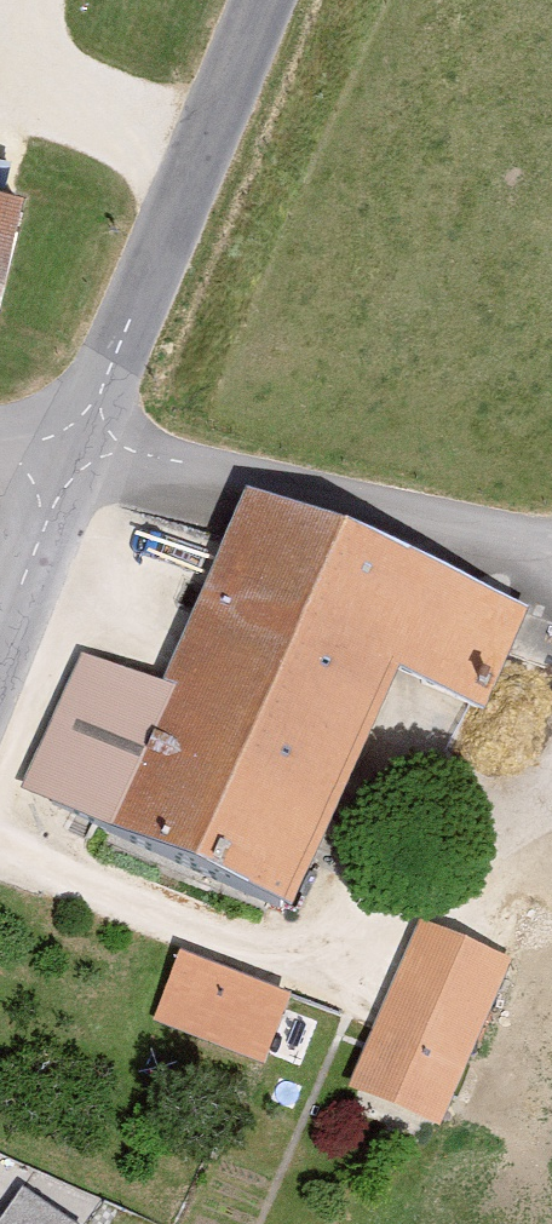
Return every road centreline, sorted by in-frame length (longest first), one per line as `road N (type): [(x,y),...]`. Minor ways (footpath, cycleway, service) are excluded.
road 1 (residential): [(551,545),(153,460),(73,457)]
road 2 (residential): [(192,182),(73,457)]
road 3 (residential): [(73,457),(0,661)]
road 4 (unclassified): [(267,0),(192,182)]

